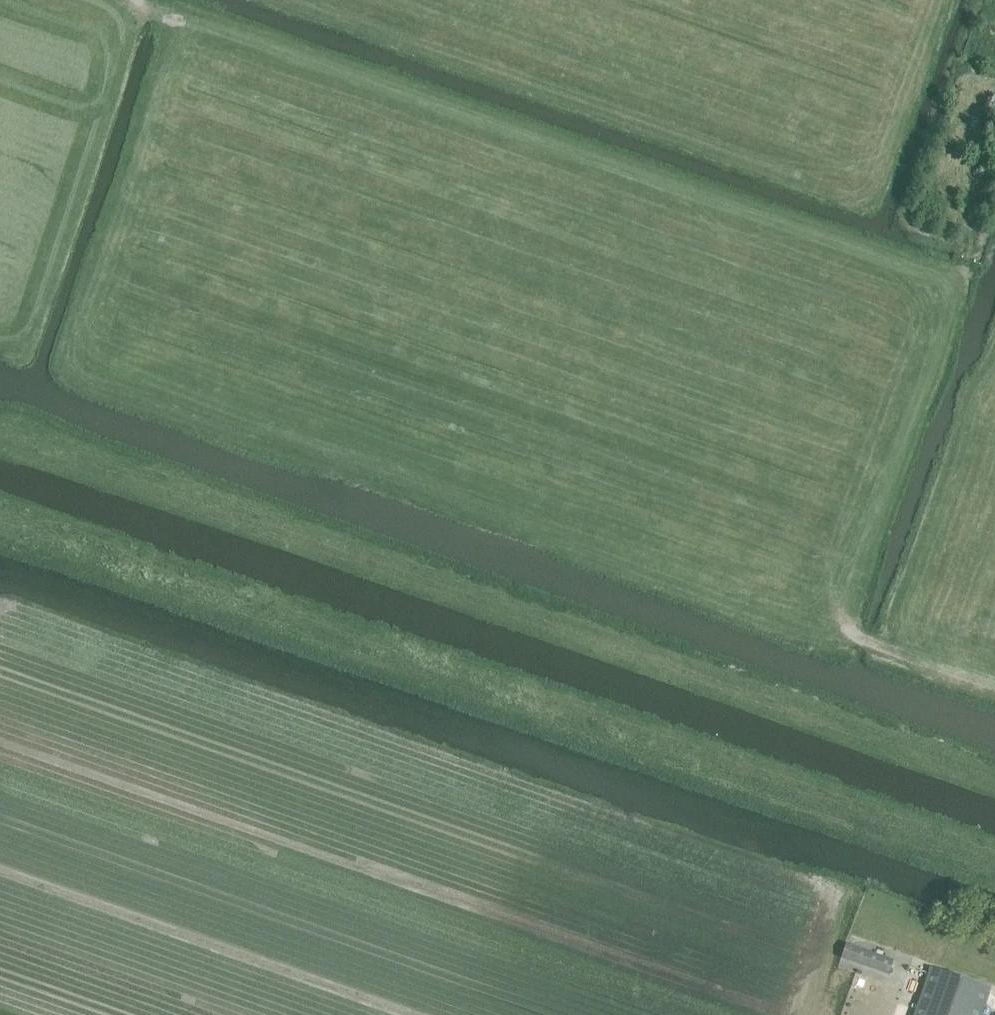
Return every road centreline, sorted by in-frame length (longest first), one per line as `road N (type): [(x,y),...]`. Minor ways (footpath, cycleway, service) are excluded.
road 1 (track): [(121,0),(903,268),(935,337),(839,585),(851,635),(994,687)]

